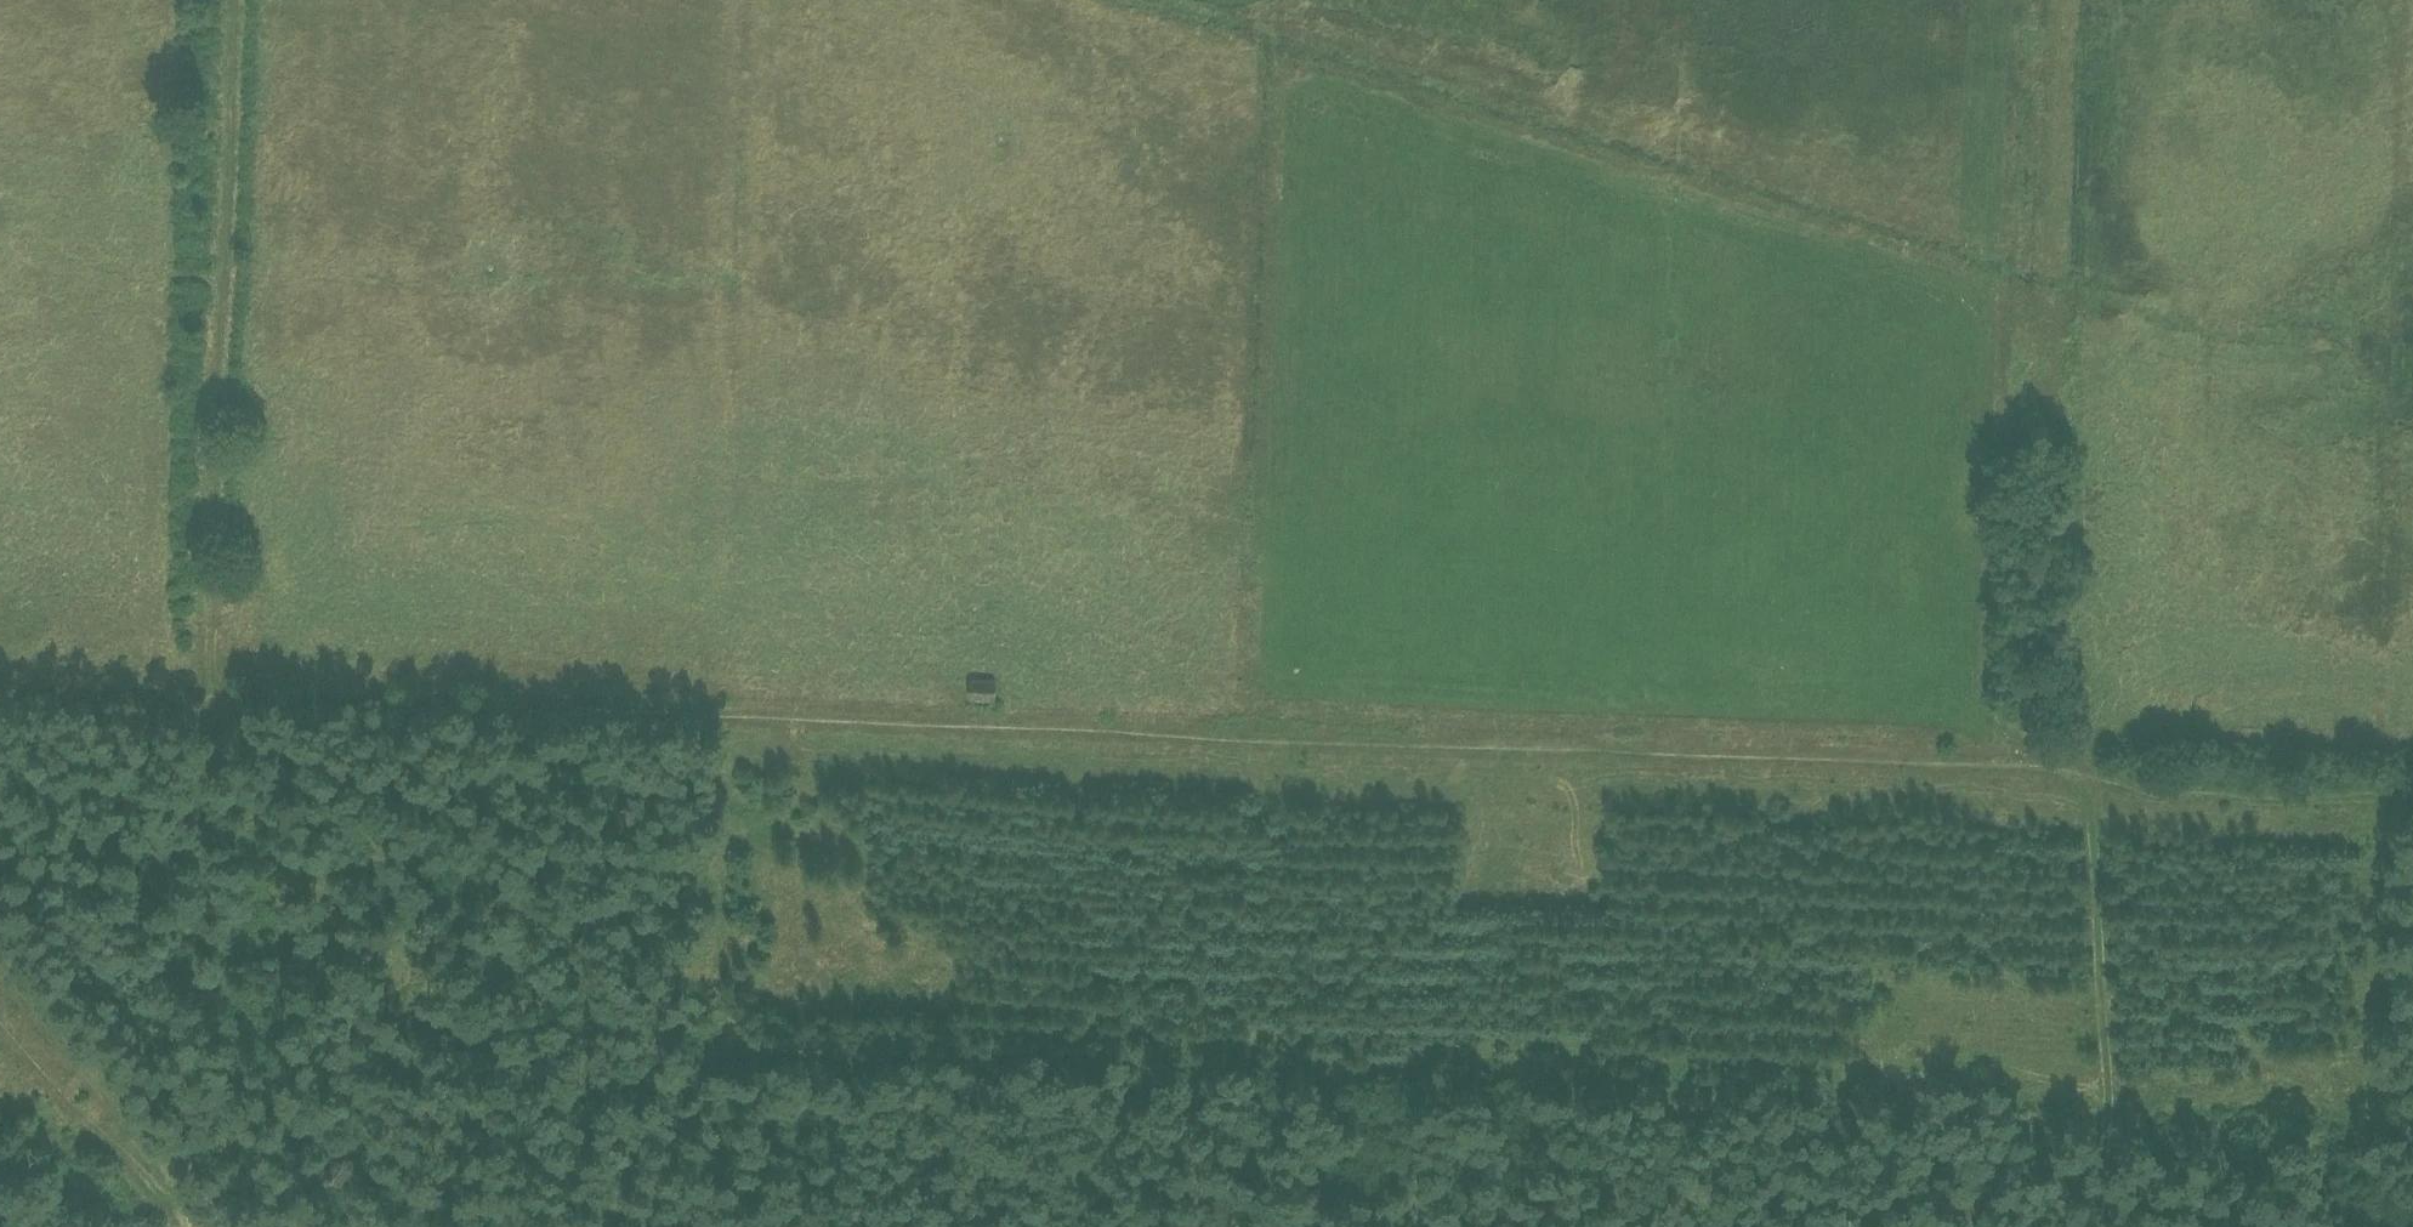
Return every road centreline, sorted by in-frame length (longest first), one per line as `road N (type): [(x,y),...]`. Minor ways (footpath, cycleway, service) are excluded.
road 1 (track): [(0,680),(2412,762)]
road 2 (track): [(232,0),(201,689)]
road 3 (track): [(183,1226),(0,983)]

